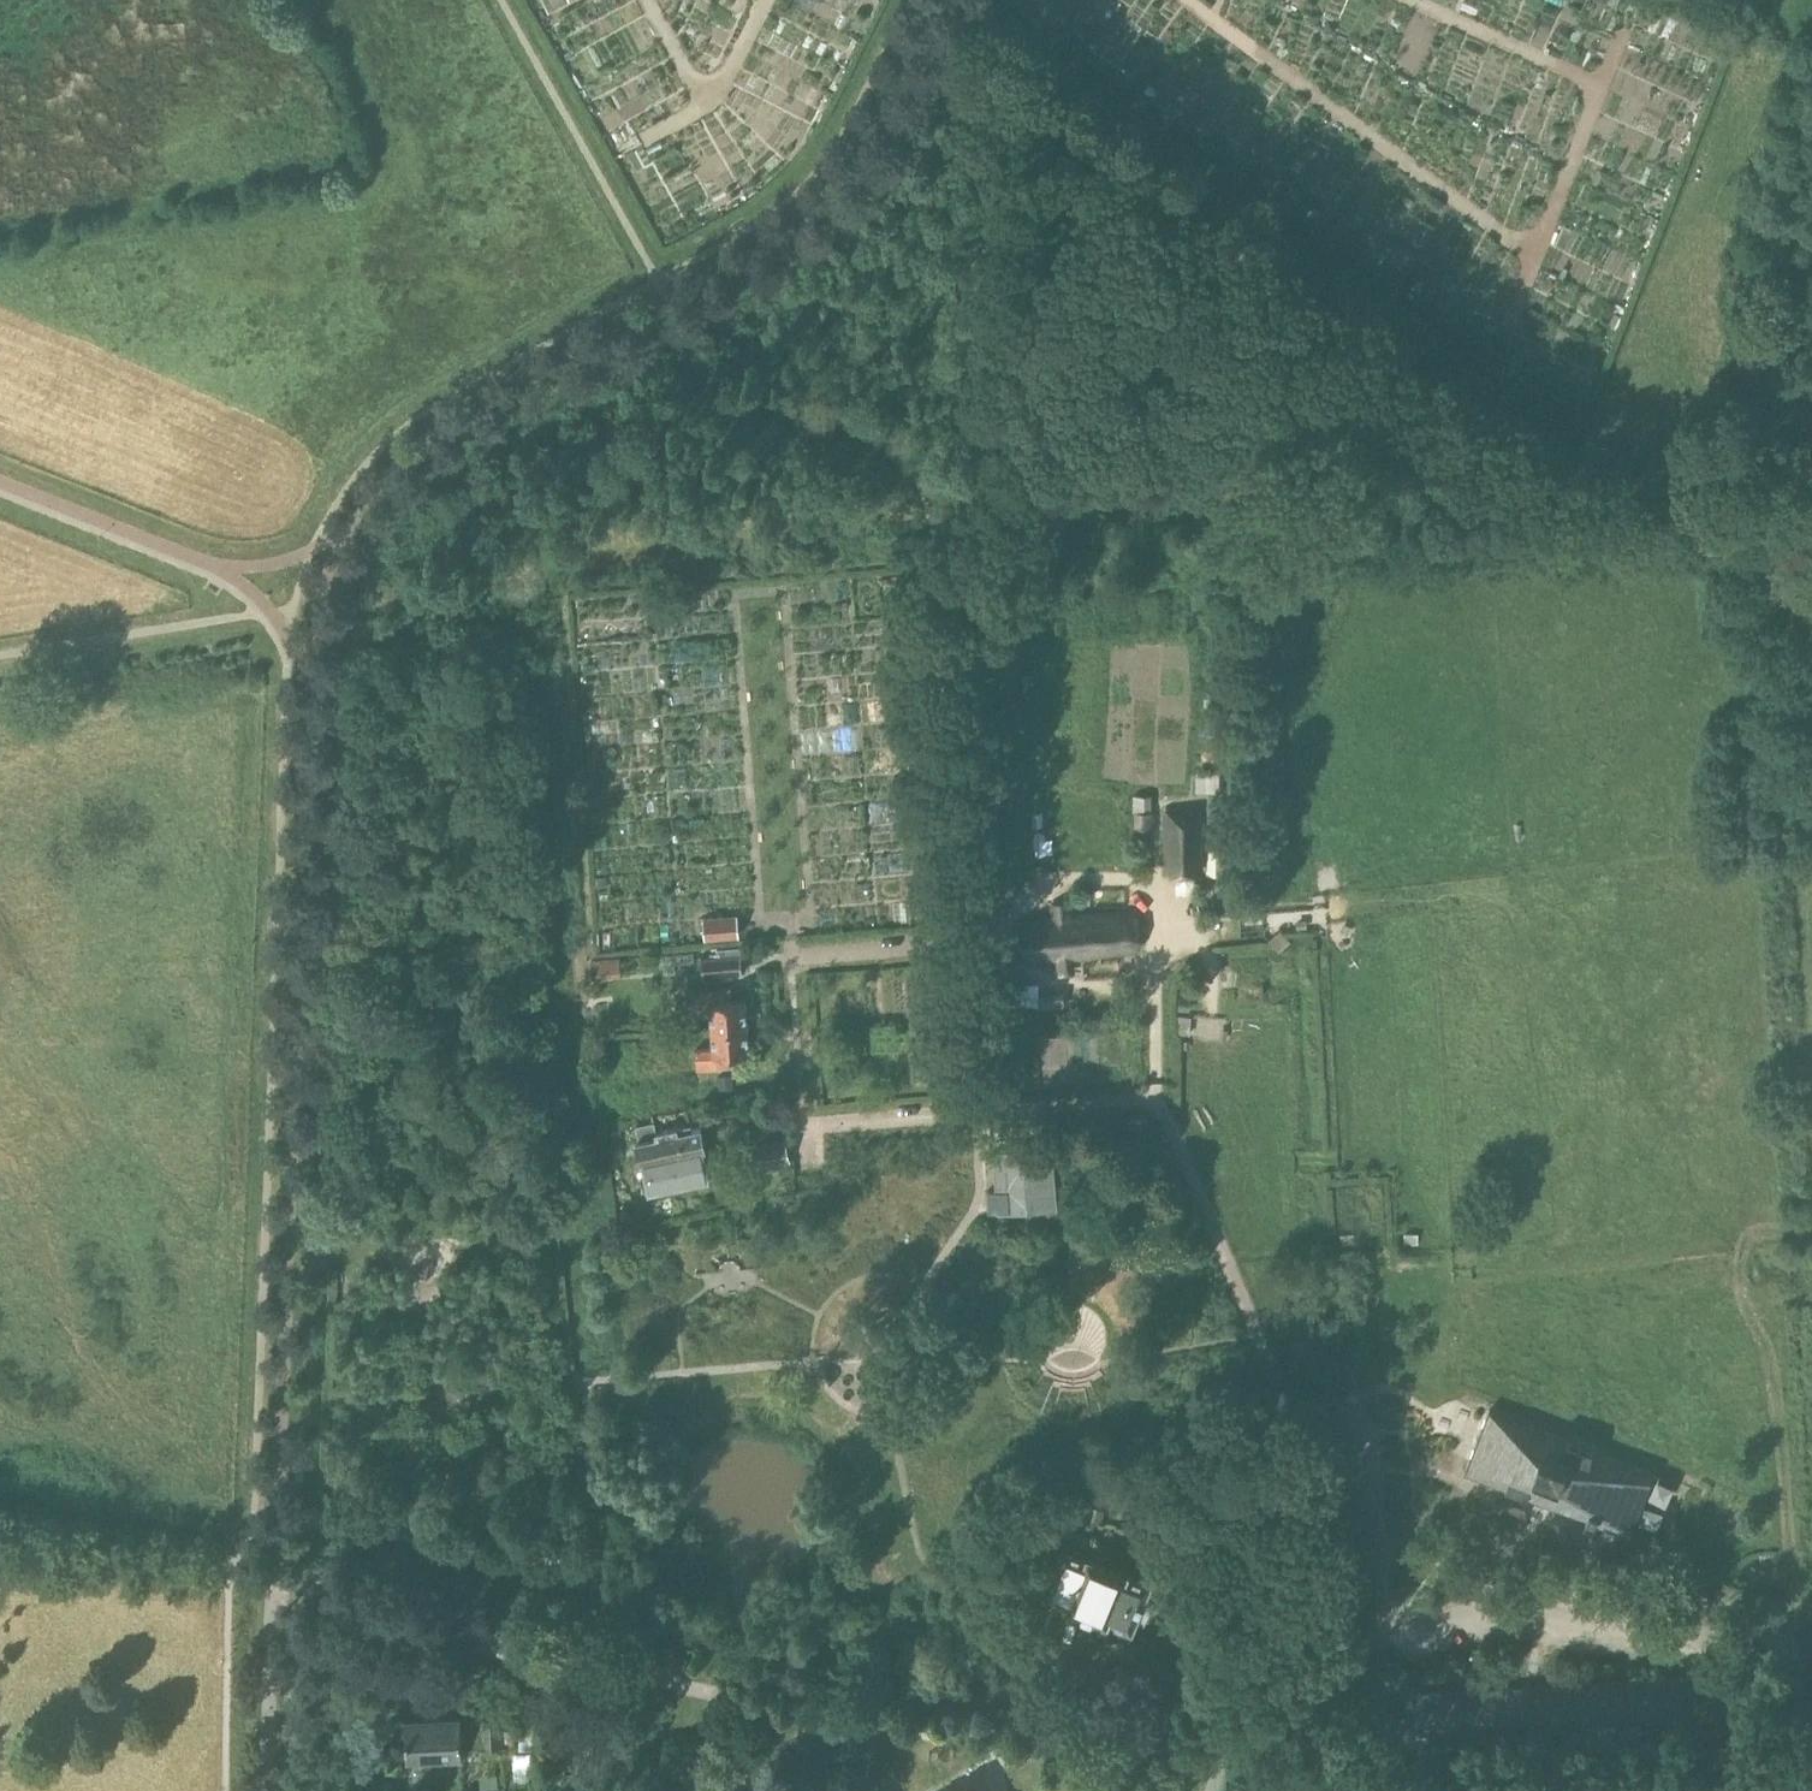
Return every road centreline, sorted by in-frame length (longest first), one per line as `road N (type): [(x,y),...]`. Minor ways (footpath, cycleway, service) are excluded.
road 1 (unclassified): [(273,1577),(265,1790)]

